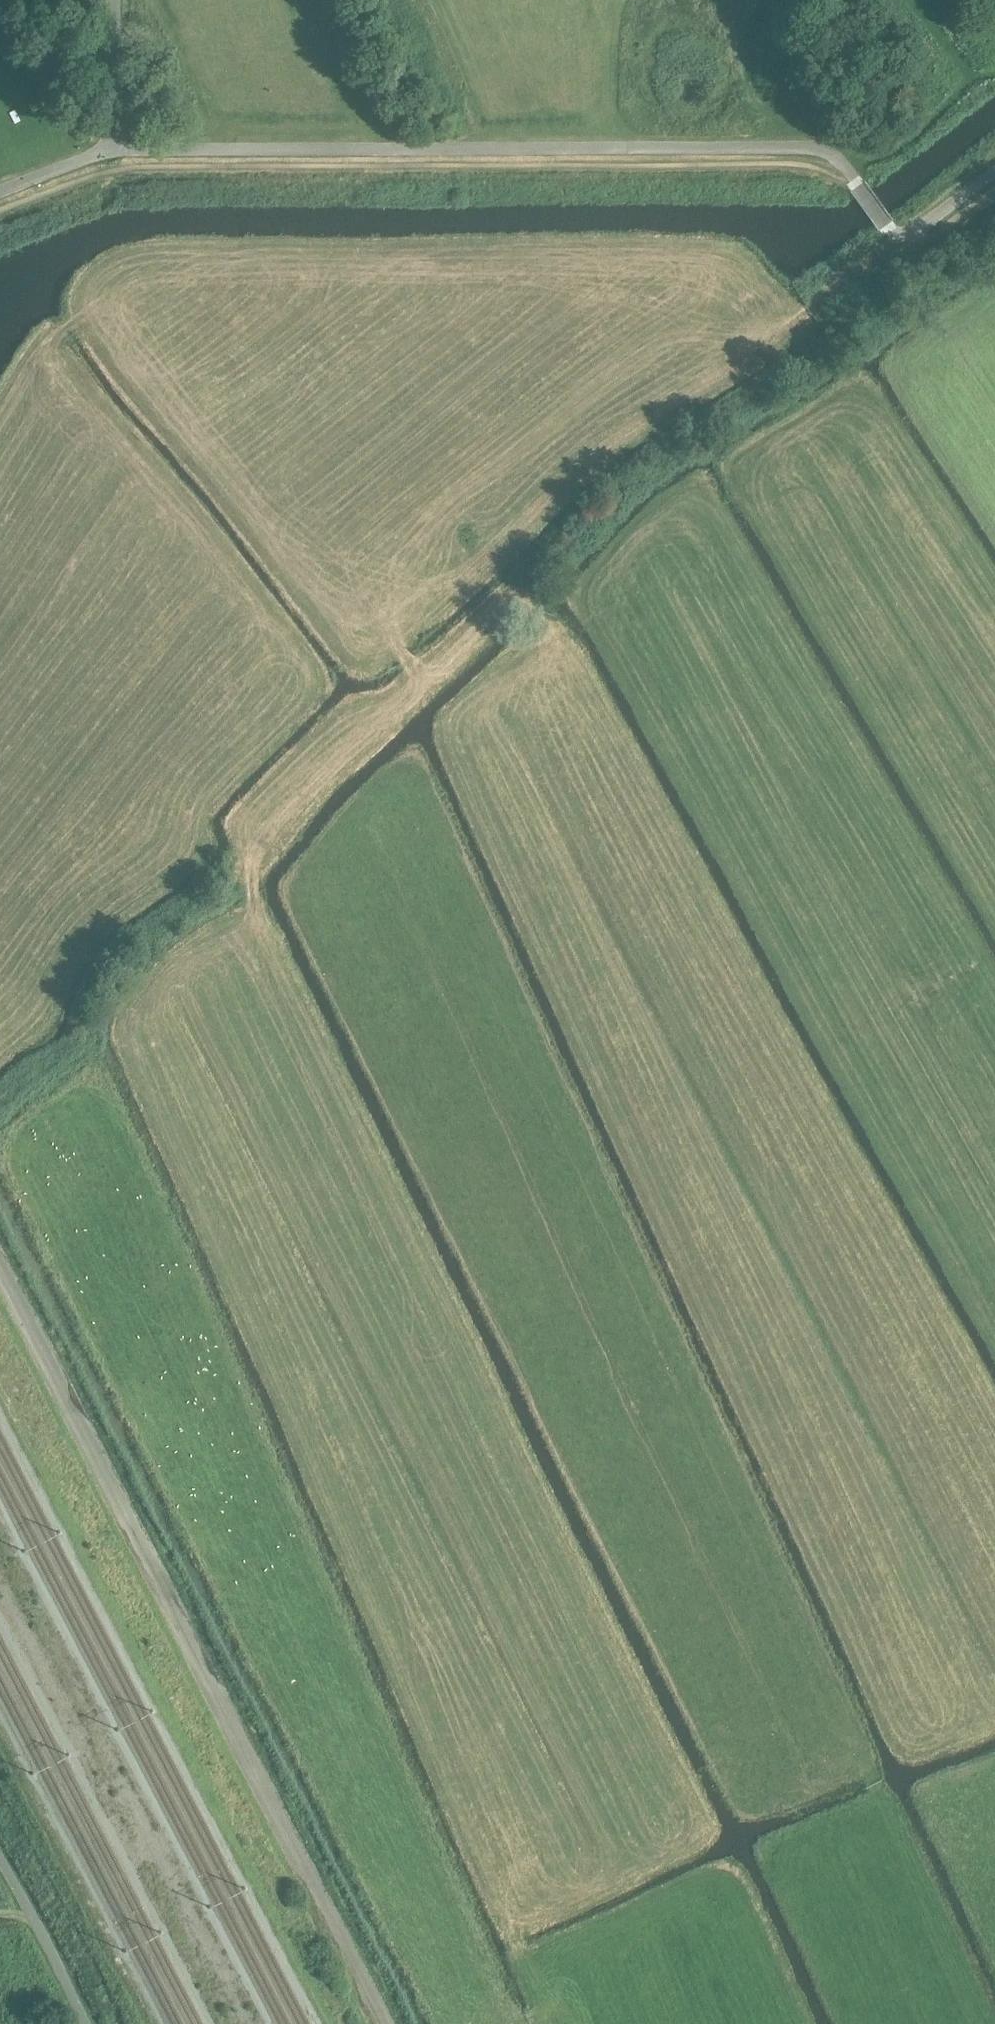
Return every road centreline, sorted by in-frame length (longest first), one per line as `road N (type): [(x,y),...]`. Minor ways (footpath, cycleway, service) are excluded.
road 1 (track): [(994,67),(975,76),(904,146),(849,171)]

